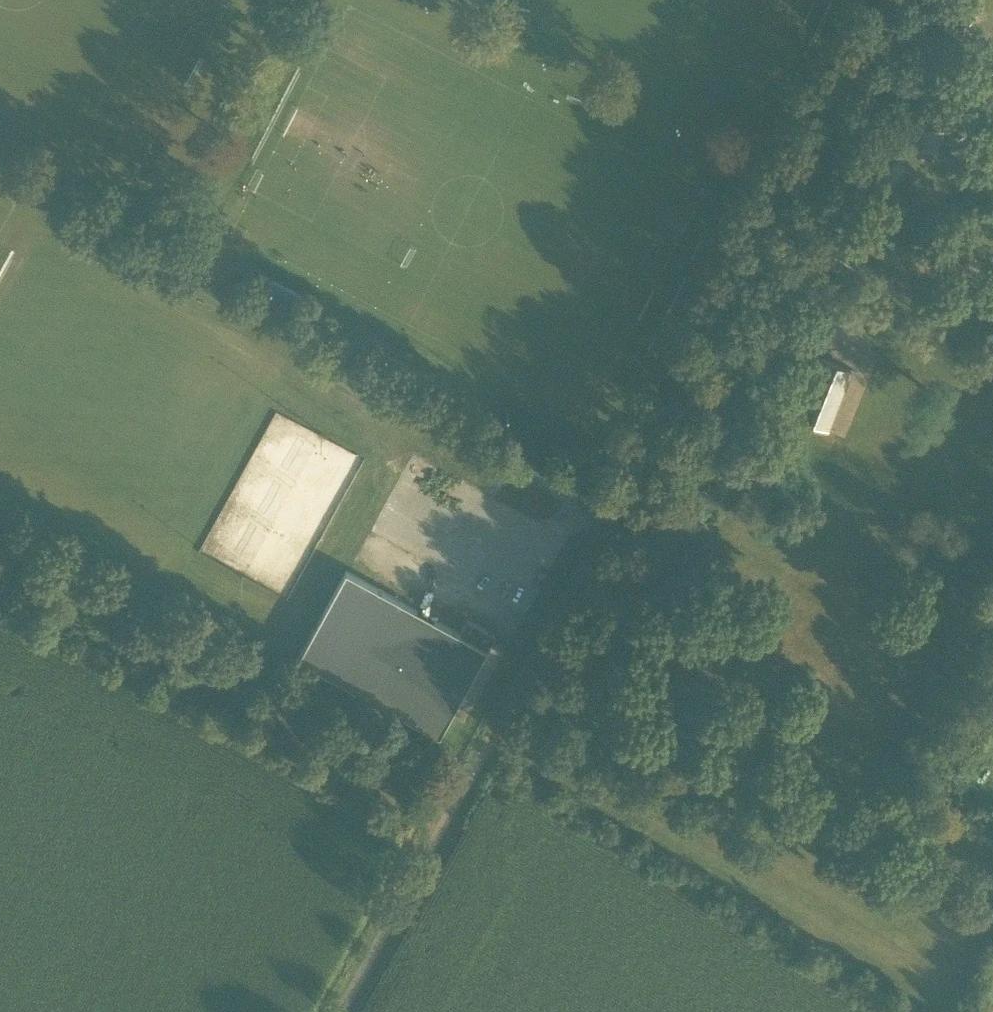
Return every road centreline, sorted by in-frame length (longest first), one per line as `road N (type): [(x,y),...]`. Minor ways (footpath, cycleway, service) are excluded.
road 1 (unclassified): [(888,0),(437,832)]
road 2 (unclassified): [(340,1011),(437,832)]

